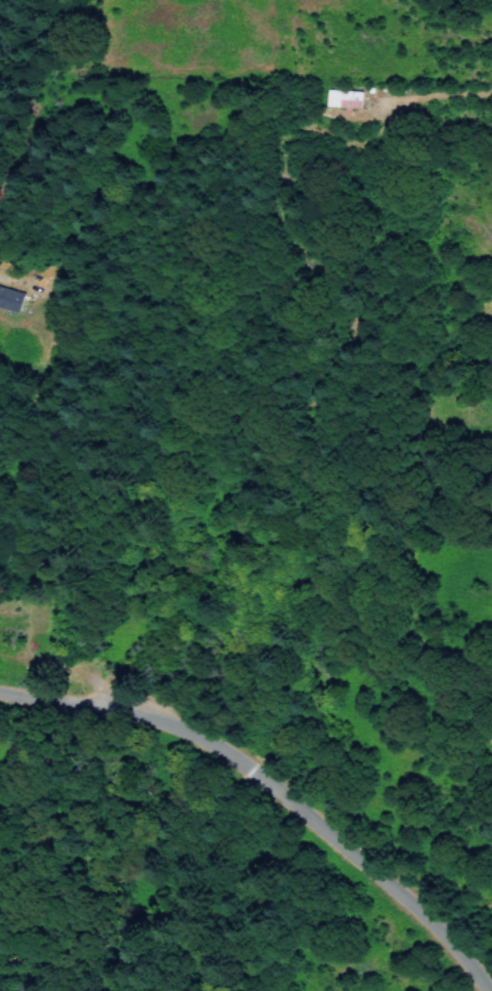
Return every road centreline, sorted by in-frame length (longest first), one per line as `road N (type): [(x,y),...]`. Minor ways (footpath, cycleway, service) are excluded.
road 1 (residential): [(491,990),(390,887),(213,749),(141,718),(0,699)]

